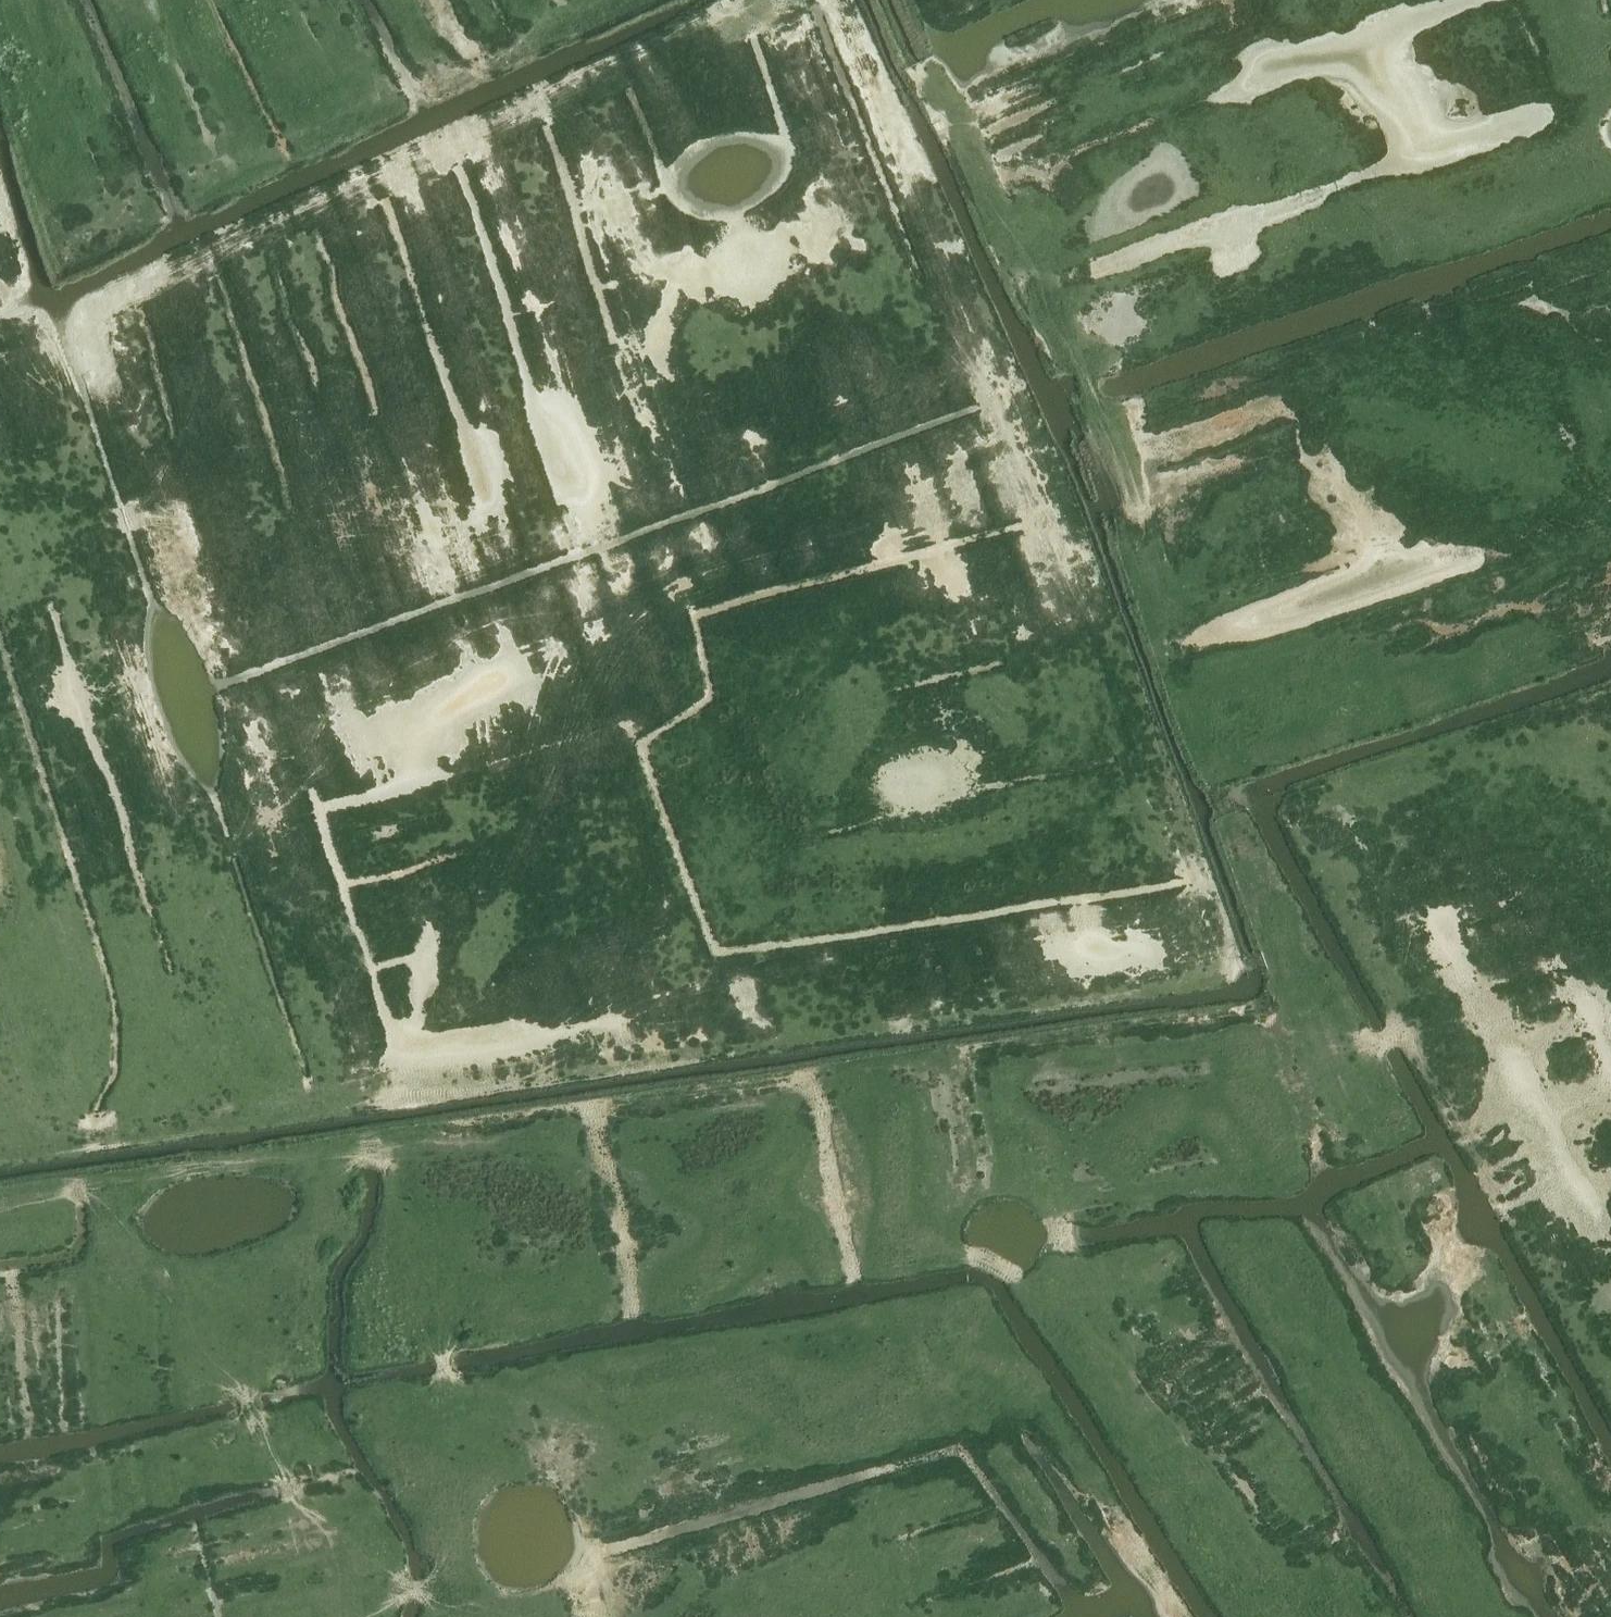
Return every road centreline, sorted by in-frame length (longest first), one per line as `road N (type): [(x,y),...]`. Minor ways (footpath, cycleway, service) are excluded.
road 1 (track): [(885,0),(1125,475)]

